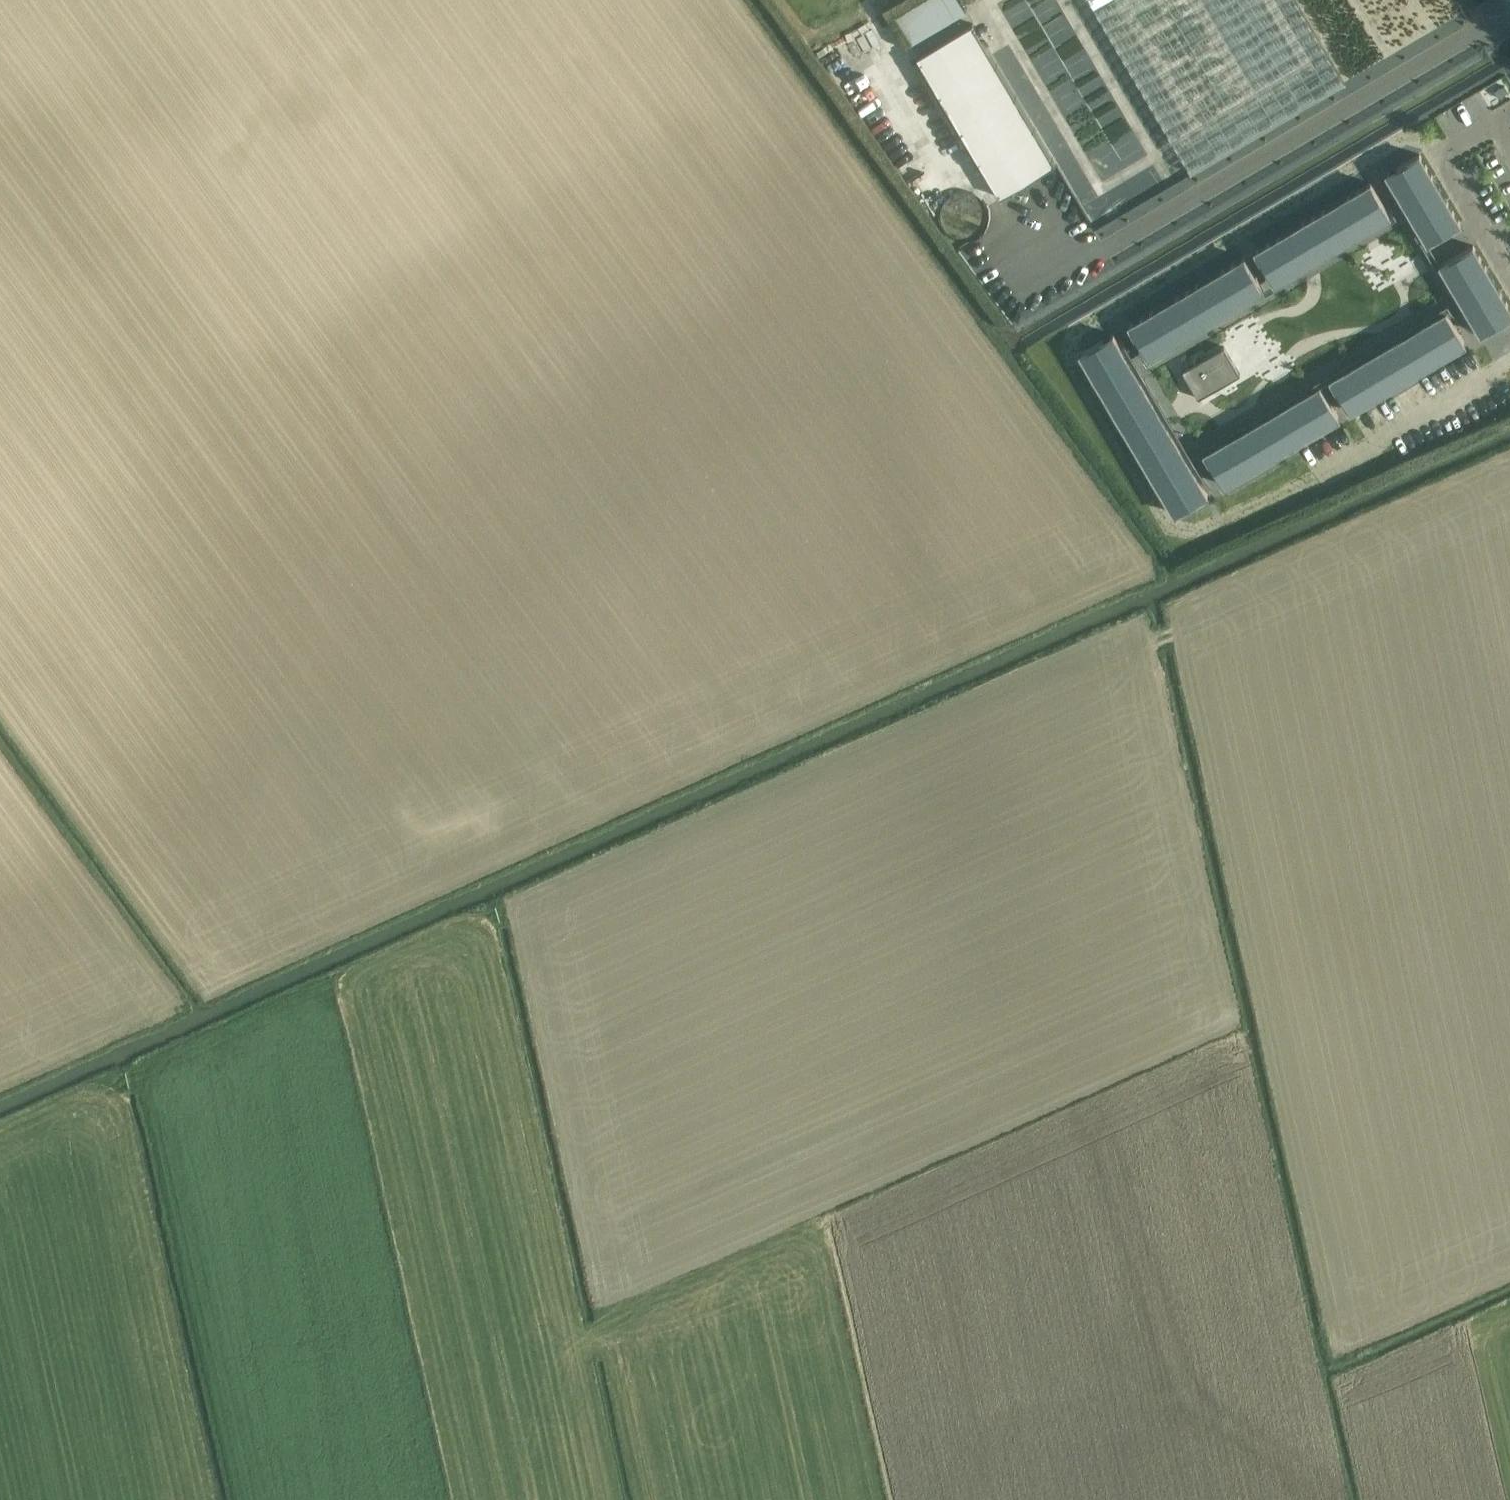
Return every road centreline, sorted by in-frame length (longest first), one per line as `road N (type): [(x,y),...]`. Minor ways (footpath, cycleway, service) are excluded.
road 1 (residential): [(1439,152),(1407,149),(1062,346),(1055,372),(1168,530),(1185,534),(1227,521),(1384,442),(1509,364)]
road 2 (residential): [(1509,273),(1439,152)]

